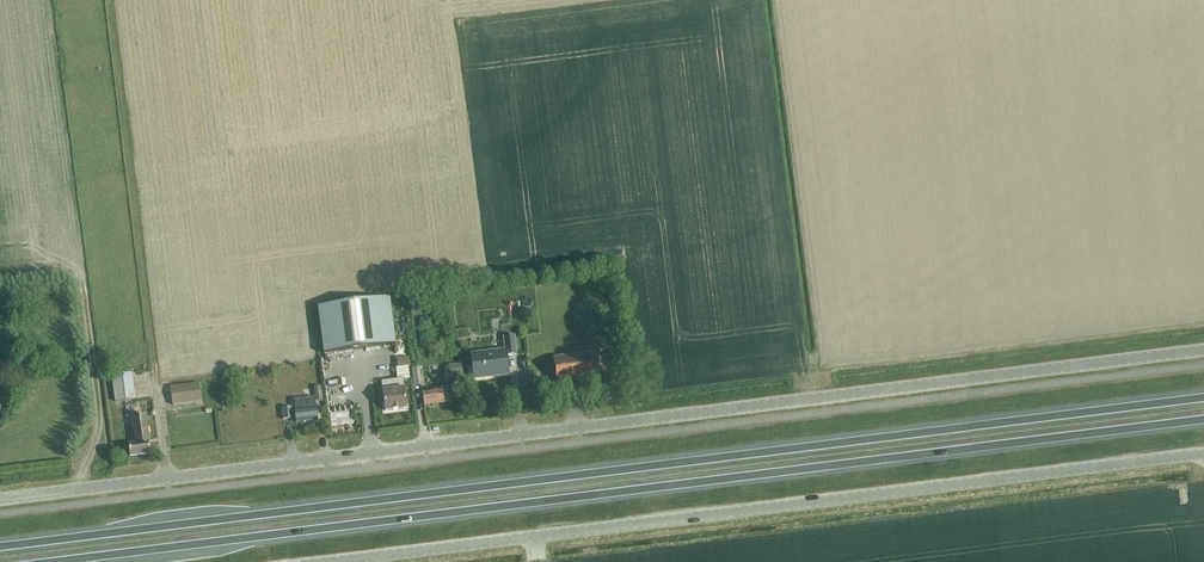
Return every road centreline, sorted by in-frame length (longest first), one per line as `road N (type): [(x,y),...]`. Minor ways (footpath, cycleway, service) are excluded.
road 1 (unclassified): [(0,500),(1203,350)]
road 2 (trunk): [(1203,398),(0,546)]
road 3 (trunk): [(52,561),(1203,419)]
road 4 (unclassified): [(329,561),(1203,454)]
road 5 (track): [(168,479),(110,0)]
road 6 (track): [(84,490),(99,431),(81,276)]

